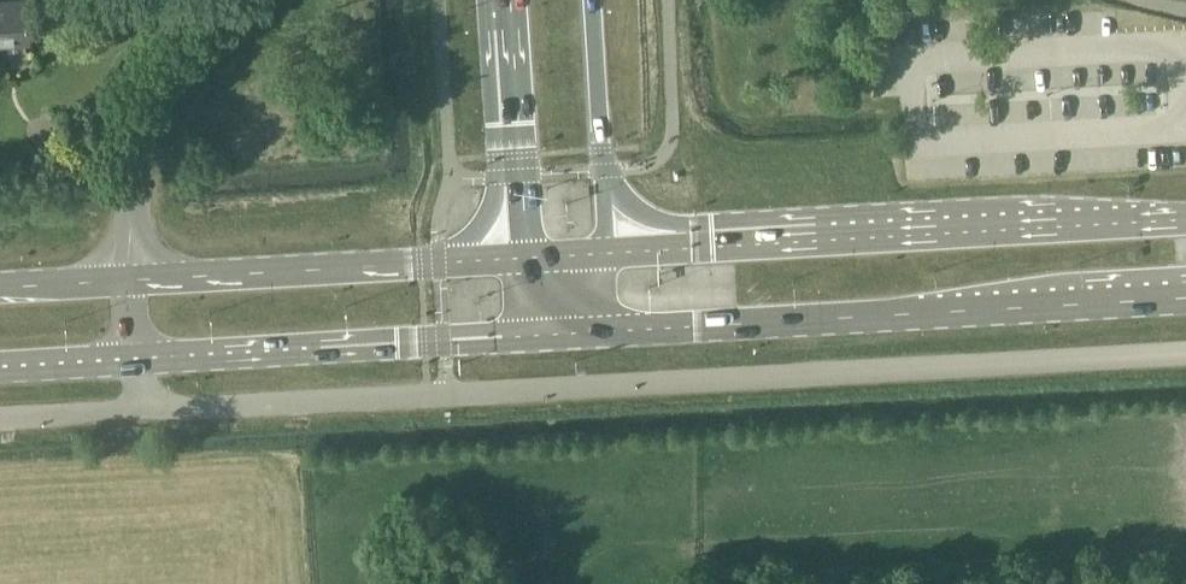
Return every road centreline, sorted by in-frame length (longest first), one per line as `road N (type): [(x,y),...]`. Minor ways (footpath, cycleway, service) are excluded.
road 1 (unclassified): [(139,358),(141,410),(1185,354)]
road 2 (primary): [(566,334),(1185,298)]
road 3 (primary): [(1185,220),(609,252)]
road 4 (secondary): [(139,358),(566,334)]
road 5 (secondary): [(528,258),(136,277)]
road 6 (unclassified): [(136,277),(150,130),(170,88),(243,0)]
road 7 (motorway): [(511,0),(528,258)]
road 8 (motorway): [(609,252),(593,0)]
road 9 (secondary): [(0,369),(139,358)]
road 10 (secondary): [(136,277),(0,285)]

